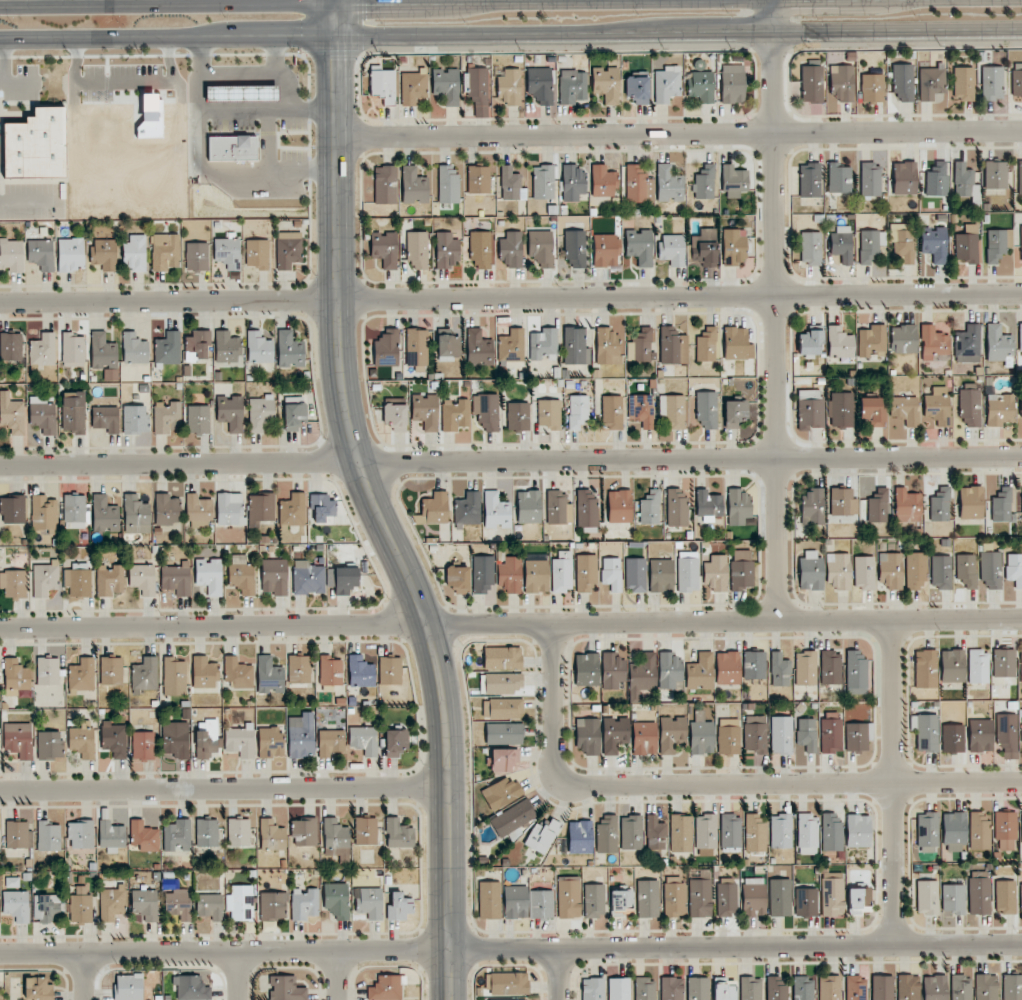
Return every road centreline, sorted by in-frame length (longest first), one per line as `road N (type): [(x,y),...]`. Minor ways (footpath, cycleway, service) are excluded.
road 1 (residential): [(0,954),(1021,943)]
road 2 (residential): [(1021,293),(0,303)]
road 3 (tertiary): [(0,40),(1021,30)]
road 4 (residential): [(0,629),(1021,619)]
road 5 (residential): [(0,466),(1021,457)]
road 6 (tertiary): [(336,2),(338,367),(367,498),(422,625),(438,734),(446,949)]
road 7 (residential): [(1021,131),(336,138)]
road 8 (residential): [(781,621),(769,133)]
road 9 (residential): [(1021,778),(556,782)]
road 10 (residential): [(0,792),(441,788)]
road 11 (tertiary): [(336,2),(0,5)]
road 12 (residential): [(890,620),(891,944)]
road 13 (tertiary): [(554,0),(336,2)]
road 14 (residential): [(556,782),(547,623)]

